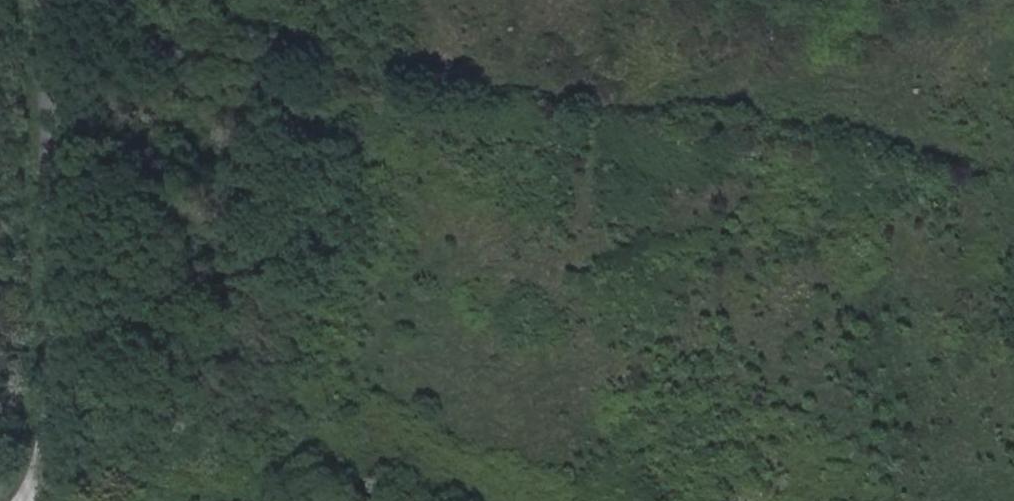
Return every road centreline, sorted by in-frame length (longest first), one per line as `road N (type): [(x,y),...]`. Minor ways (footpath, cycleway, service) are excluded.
road 1 (tertiary): [(28,500),(56,414),(50,0)]

